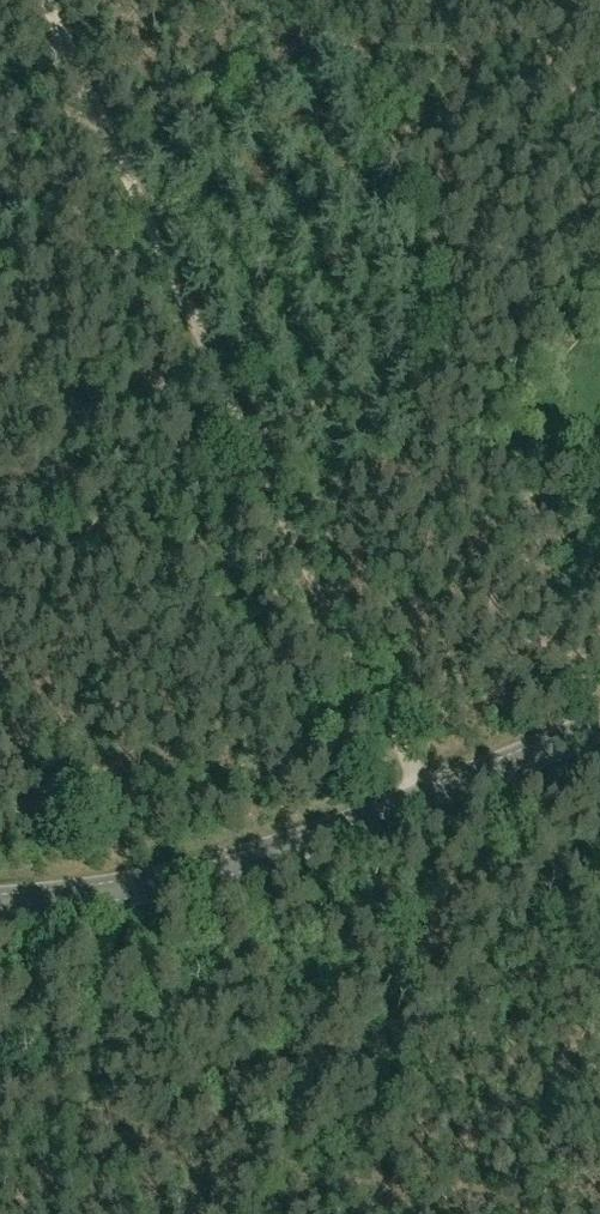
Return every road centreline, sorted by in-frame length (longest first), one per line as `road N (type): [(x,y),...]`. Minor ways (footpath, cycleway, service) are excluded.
road 1 (tertiary): [(0,901),(138,886),(278,855),(599,725)]
road 2 (track): [(233,413),(427,796)]
road 3 (track): [(233,413),(102,112)]
road 4 (track): [(102,112),(49,0)]

